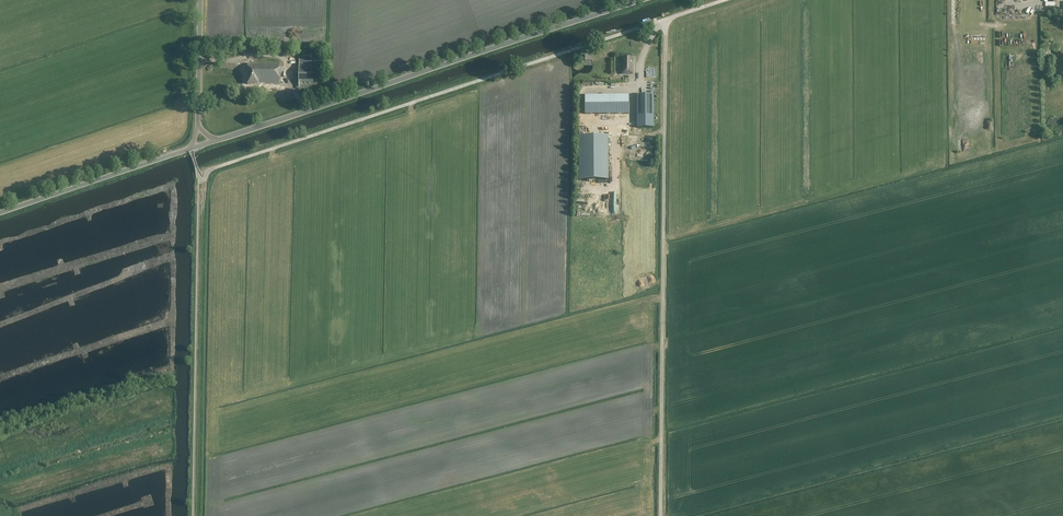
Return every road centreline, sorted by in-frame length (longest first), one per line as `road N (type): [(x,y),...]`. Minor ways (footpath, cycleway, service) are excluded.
road 1 (unclassified): [(198,179),(716,0)]
road 2 (unclassified): [(216,140),(641,0)]
road 3 (track): [(198,515),(204,178)]
road 4 (unclassified): [(0,213),(190,149)]
road 5 (unclassified): [(198,125),(200,0)]

